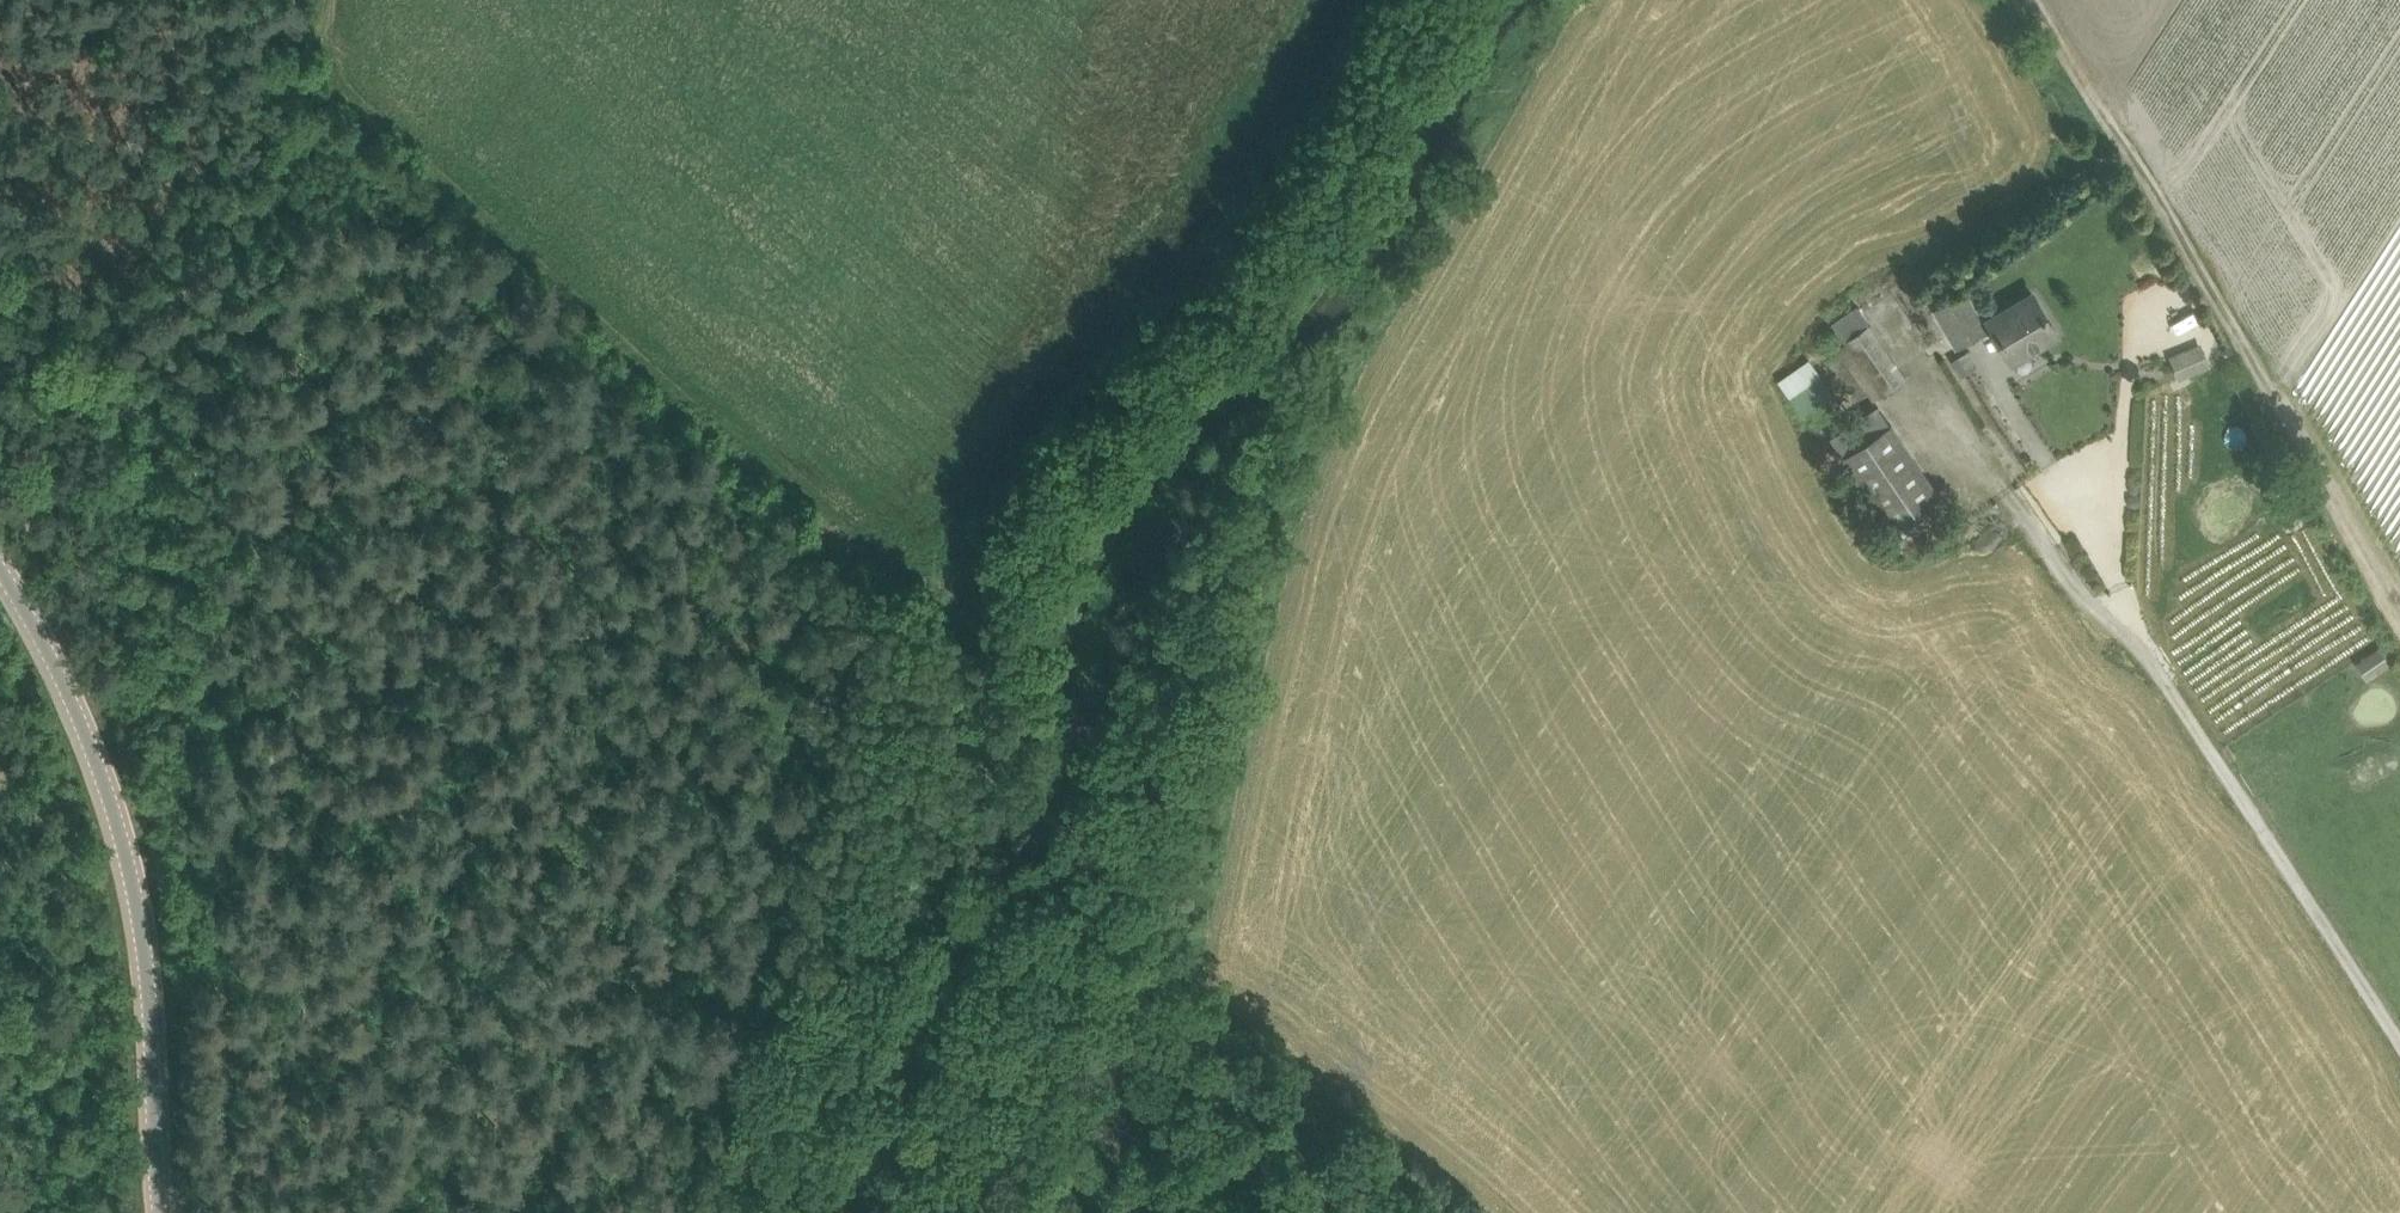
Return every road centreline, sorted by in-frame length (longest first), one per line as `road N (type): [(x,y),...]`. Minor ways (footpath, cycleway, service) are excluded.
road 1 (tertiary): [(175,1212),(146,919),(125,791),(0,522)]
road 2 (track): [(2399,616),(2227,308),(2040,0)]

